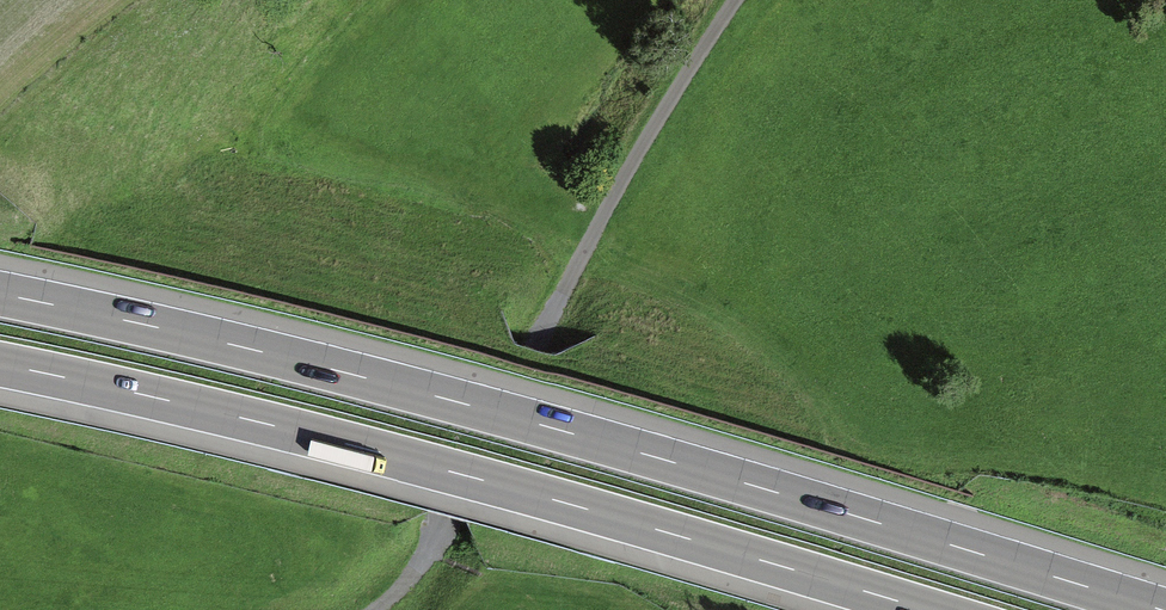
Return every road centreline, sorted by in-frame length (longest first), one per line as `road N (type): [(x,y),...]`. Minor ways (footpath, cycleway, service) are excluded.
road 1 (motorway): [(1164,609),(428,393),(0,293)]
road 2 (motorway): [(0,365),(365,449),(924,609)]

